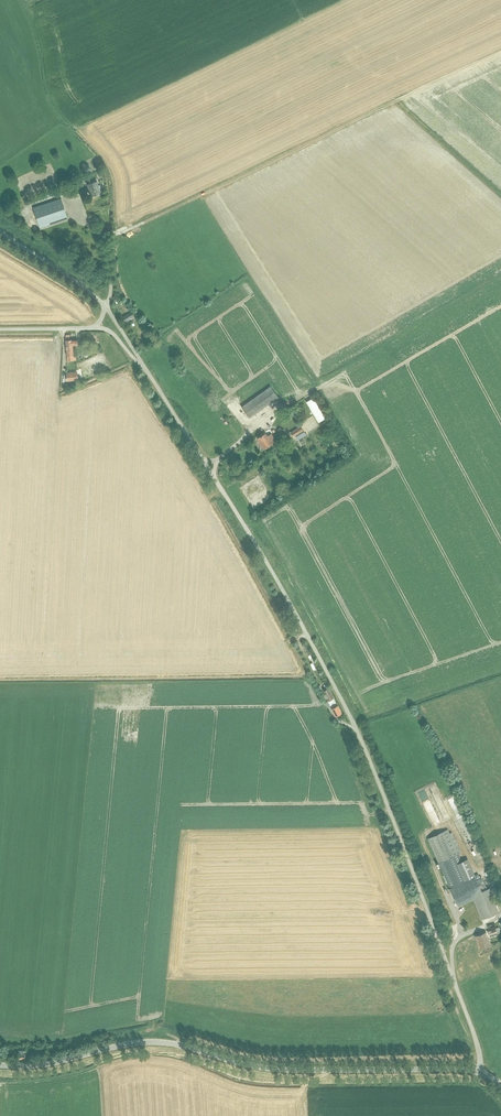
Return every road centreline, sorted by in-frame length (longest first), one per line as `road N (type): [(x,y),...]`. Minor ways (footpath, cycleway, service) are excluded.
road 1 (unclassified): [(478,1072),(474,1035),(356,727),(246,527),(143,366)]
road 2 (tertiary): [(478,1072),(264,1068),(159,1042),(0,1065)]
road 3 (unclassified): [(105,306),(0,230)]

